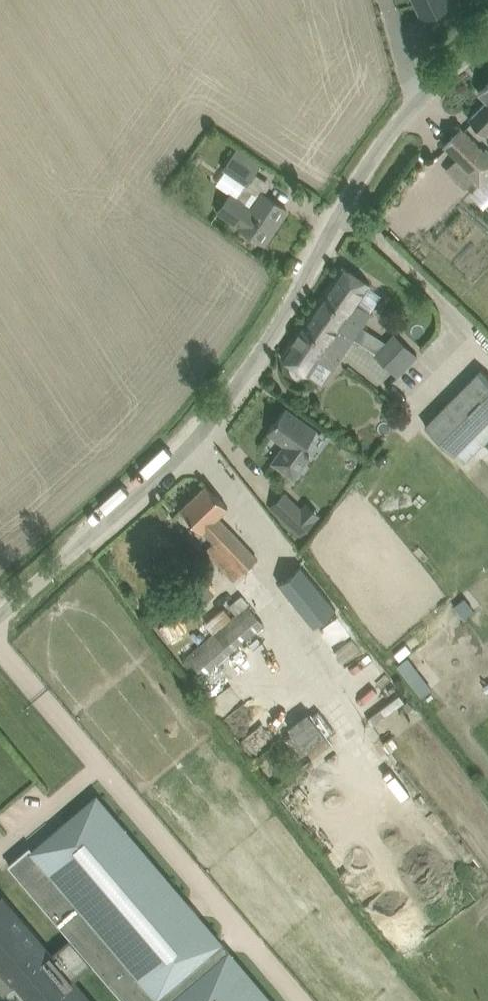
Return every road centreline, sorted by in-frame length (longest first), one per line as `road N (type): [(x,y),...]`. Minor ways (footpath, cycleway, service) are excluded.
road 1 (unclassified): [(0,620),(191,451),(254,381),(425,113),(487,56)]

